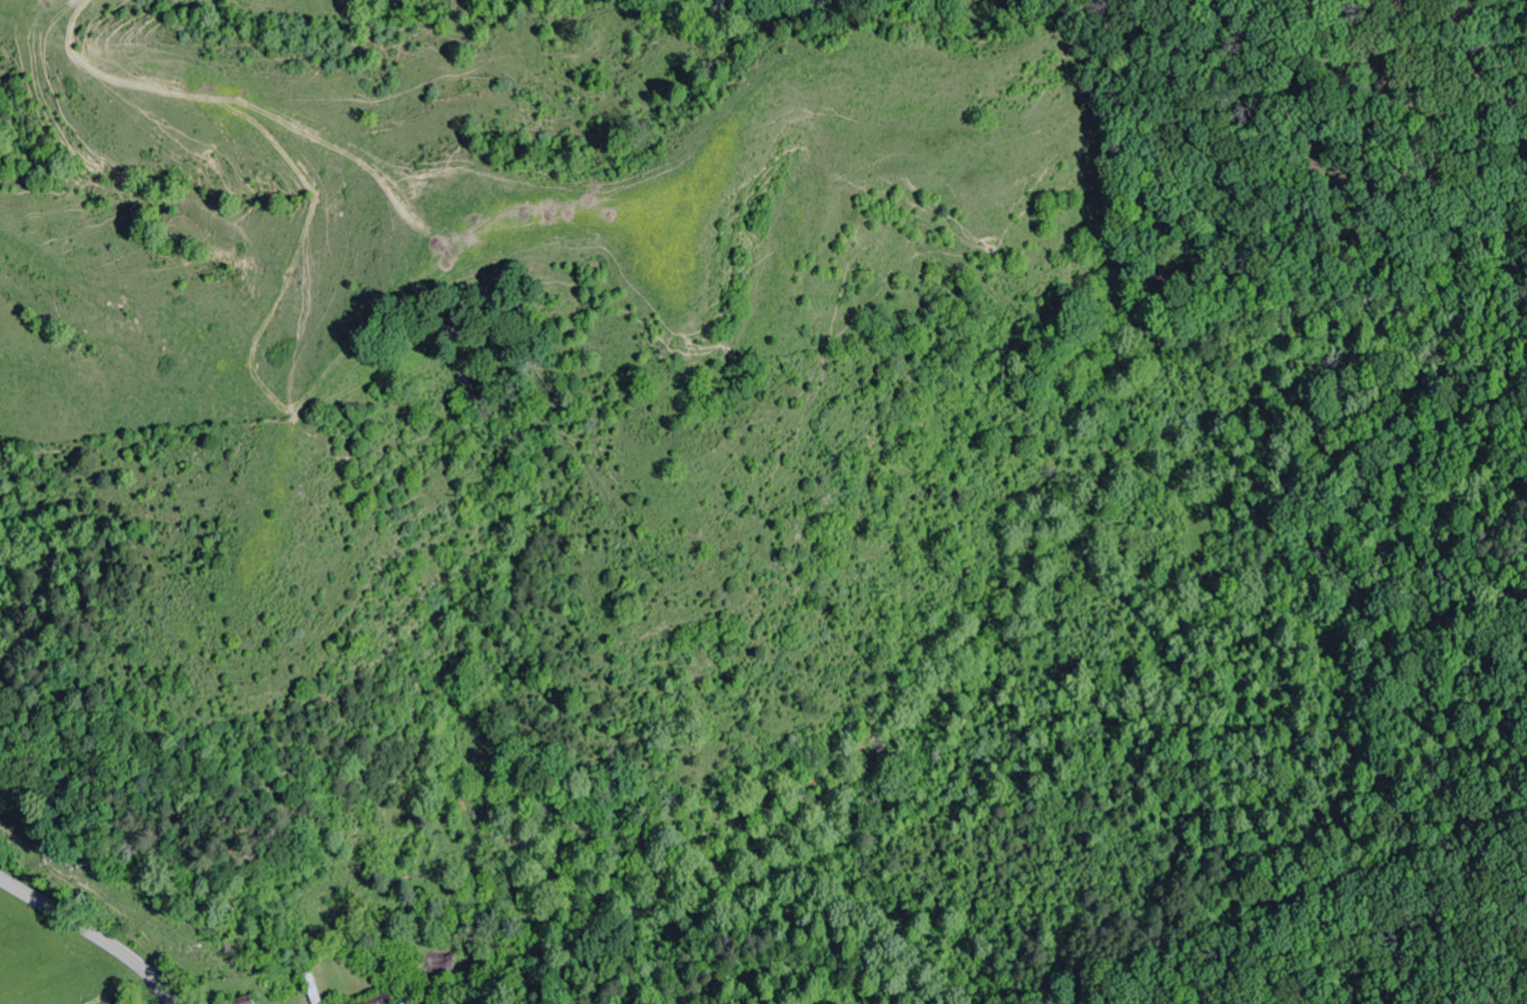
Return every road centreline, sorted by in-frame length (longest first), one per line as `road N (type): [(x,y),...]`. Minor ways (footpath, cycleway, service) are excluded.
road 1 (secondary): [(171,1003),(124,953),(0,877)]

